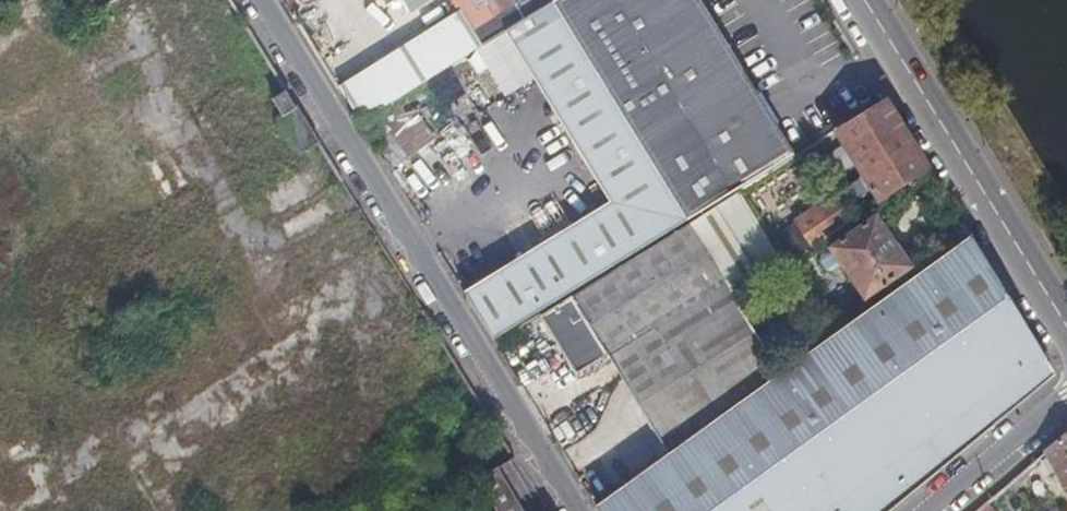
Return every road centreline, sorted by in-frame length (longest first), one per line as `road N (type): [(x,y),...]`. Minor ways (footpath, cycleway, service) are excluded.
road 1 (residential): [(574,510),(255,0)]
road 2 (secondary): [(1066,334),(863,0)]
road 3 (residential): [(1066,408),(939,510)]

